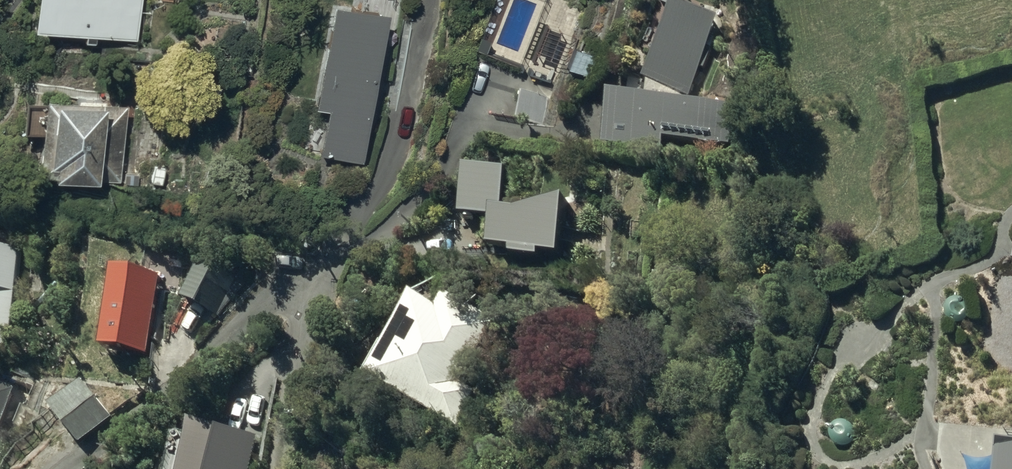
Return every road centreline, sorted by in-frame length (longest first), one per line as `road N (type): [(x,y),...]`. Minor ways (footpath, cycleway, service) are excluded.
road 1 (residential): [(65,468),(193,374),(267,299),(337,247),(369,203)]

